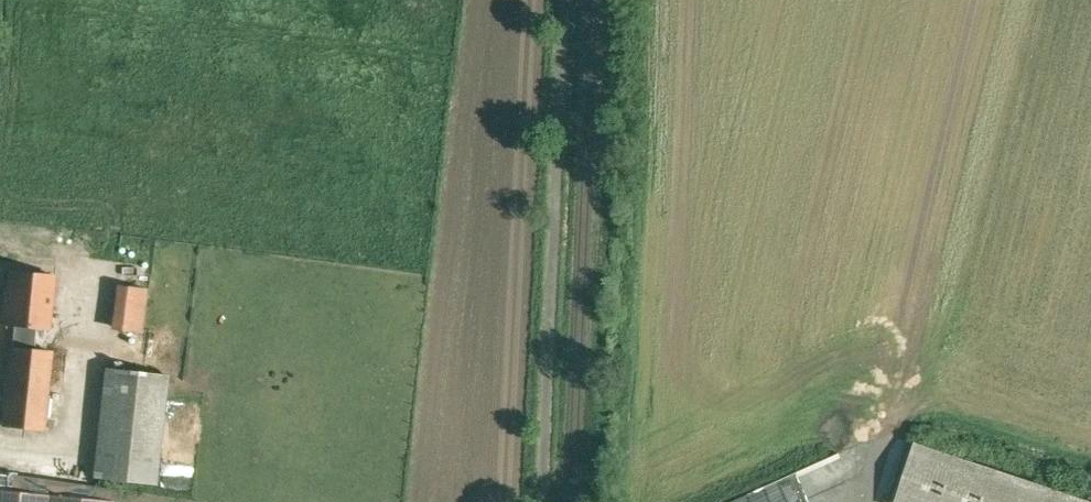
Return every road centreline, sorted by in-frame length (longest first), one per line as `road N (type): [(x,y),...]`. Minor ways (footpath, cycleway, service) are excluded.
road 1 (track): [(540,501),(563,0)]

